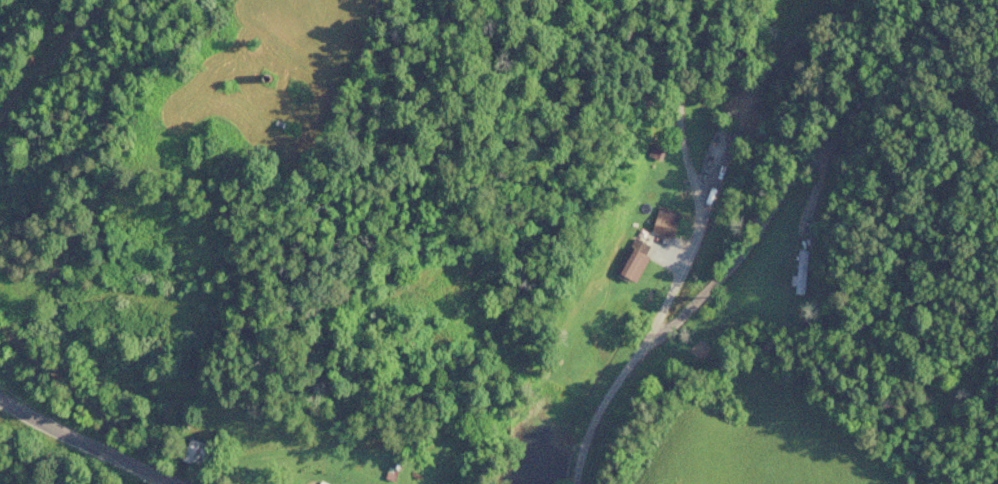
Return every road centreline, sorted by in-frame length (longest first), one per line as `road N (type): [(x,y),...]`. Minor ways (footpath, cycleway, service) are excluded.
road 1 (tertiary): [(173,483),(0,401)]

